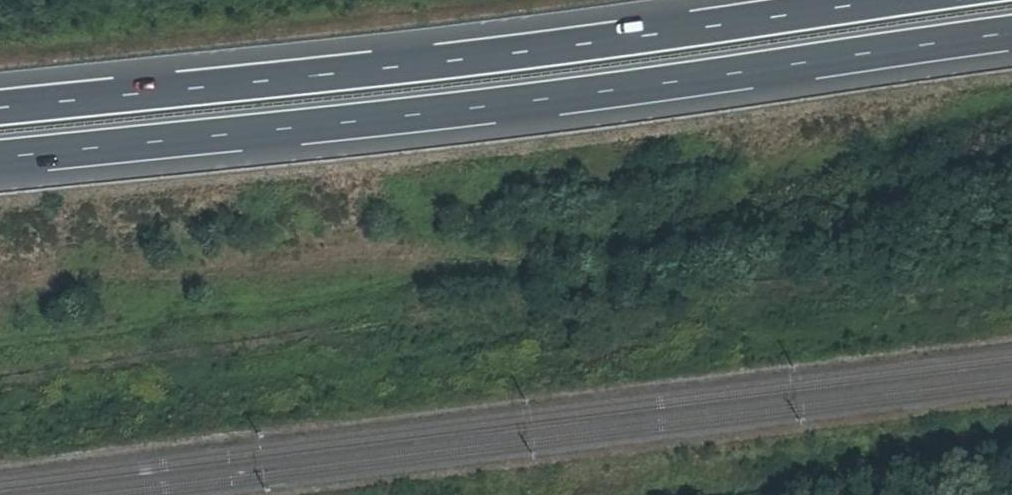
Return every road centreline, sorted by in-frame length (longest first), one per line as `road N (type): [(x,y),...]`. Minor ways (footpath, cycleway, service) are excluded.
road 1 (motorway): [(0,158),(433,113),(1011,33)]
road 2 (motorway): [(865,0),(423,62),(0,106)]

